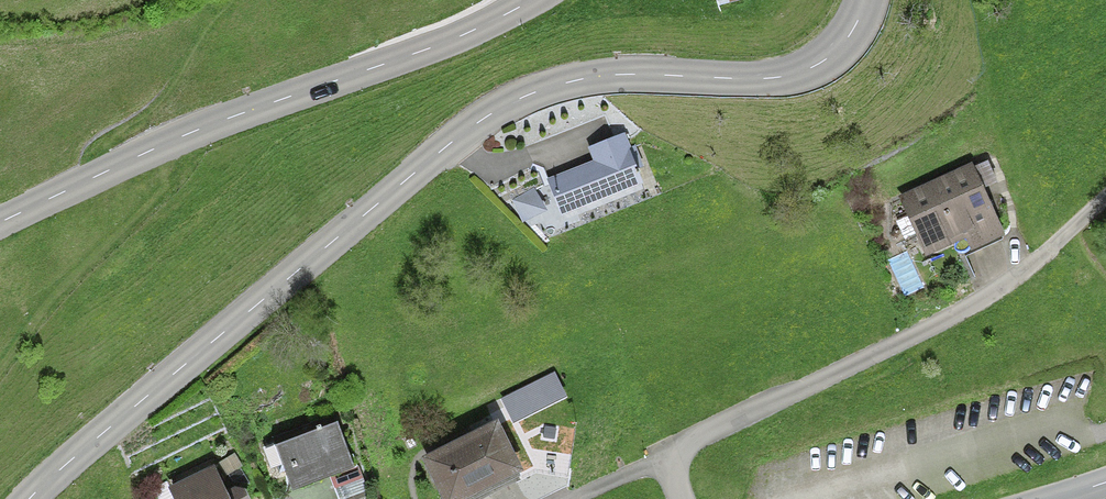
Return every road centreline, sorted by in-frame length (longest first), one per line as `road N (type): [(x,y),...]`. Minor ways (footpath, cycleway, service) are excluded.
road 1 (tertiary): [(866,0),(838,49),(802,71),(751,79),(605,74),(510,103),(414,174),(29,498)]
road 2 (tertiary): [(0,223),(195,131),(418,55),(533,0)]
road 3 (residential): [(1105,196),(1029,269),(964,310),(668,457),(682,498)]

